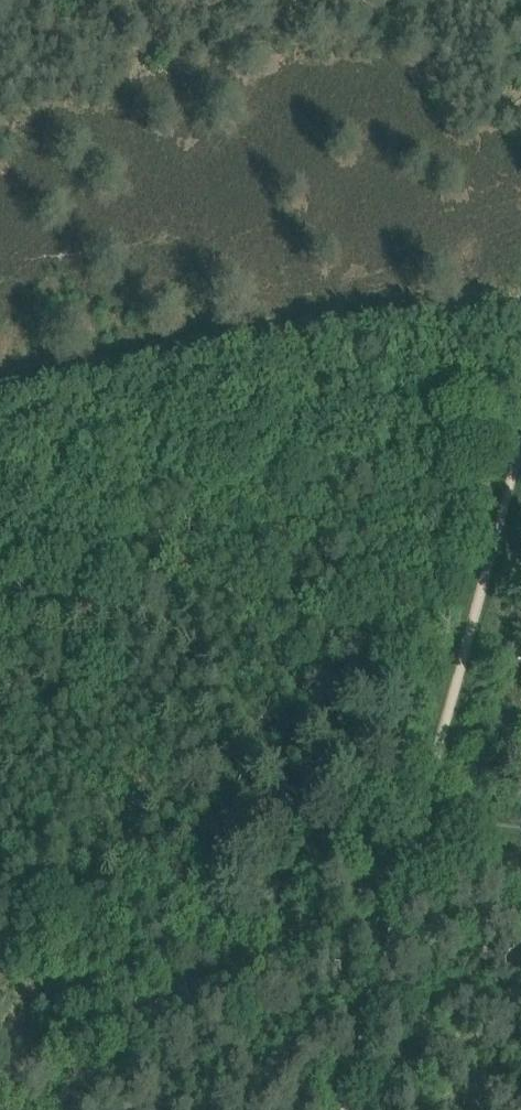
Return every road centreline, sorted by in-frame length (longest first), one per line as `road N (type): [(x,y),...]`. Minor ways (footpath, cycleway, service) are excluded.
road 1 (track): [(0,378),(404,313),(520,330)]
road 2 (track): [(414,837),(520,453)]
road 3 (track): [(343,1109),(414,837)]

